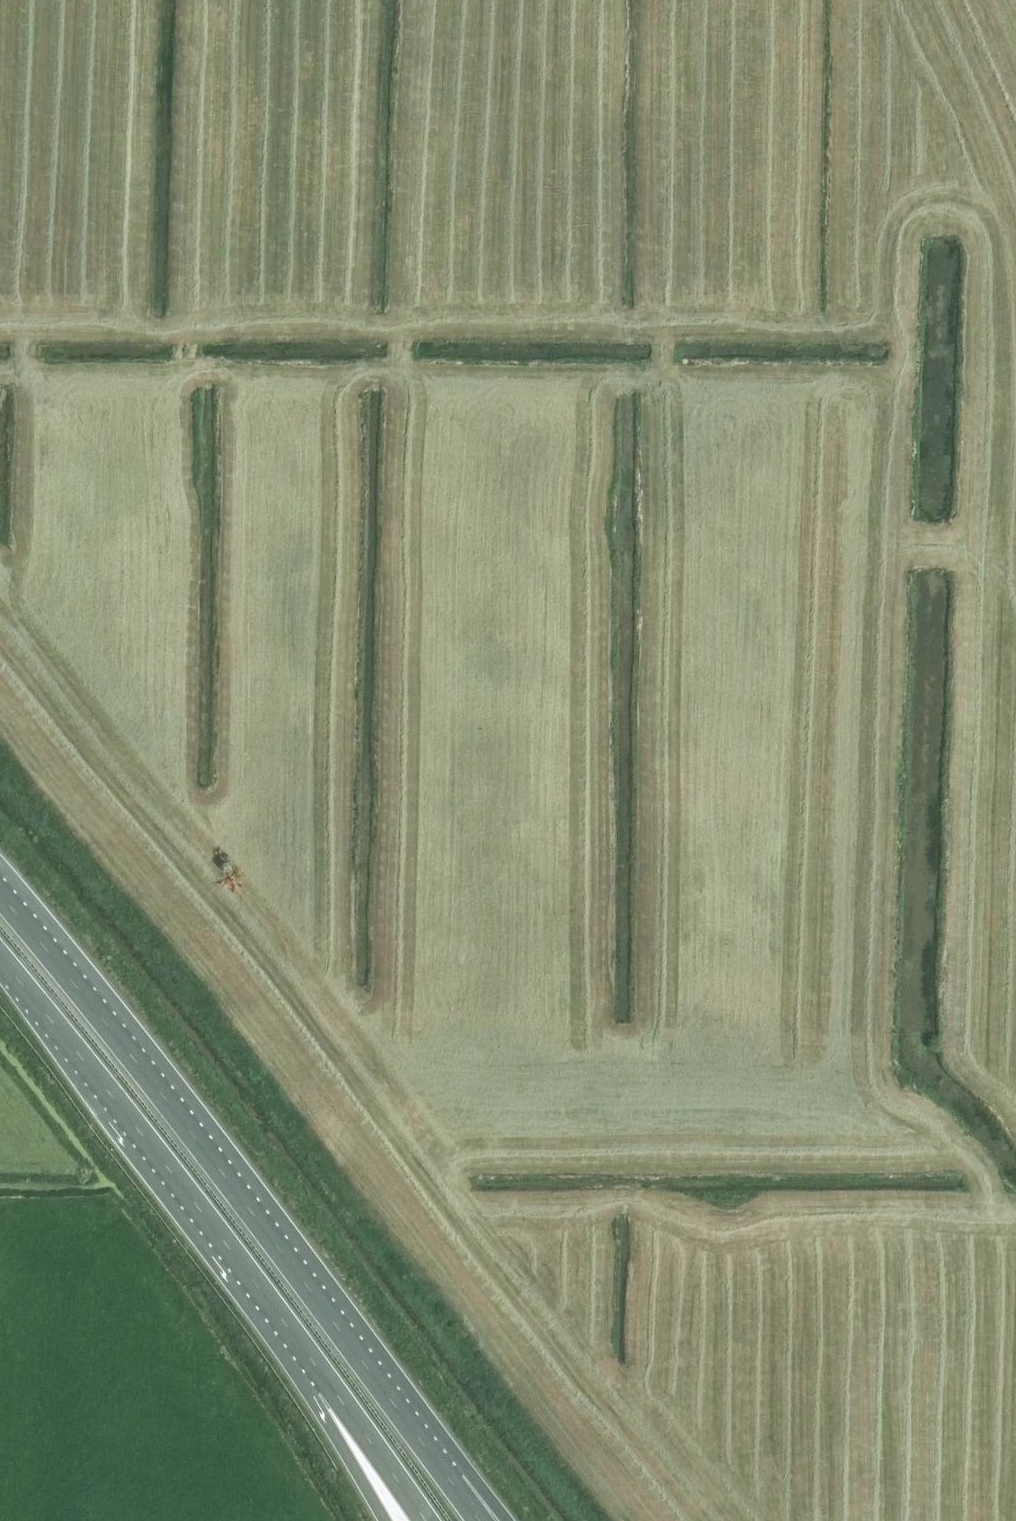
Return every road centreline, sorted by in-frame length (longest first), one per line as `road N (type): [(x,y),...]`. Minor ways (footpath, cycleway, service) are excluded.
road 1 (trunk): [(452,1485),(179,1117),(0,895)]
road 2 (trunk): [(0,960),(330,1386)]
road 3 (trunk): [(330,1386),(423,1520)]
road 4 (trunk): [(330,1386),(351,1463),(386,1520)]

